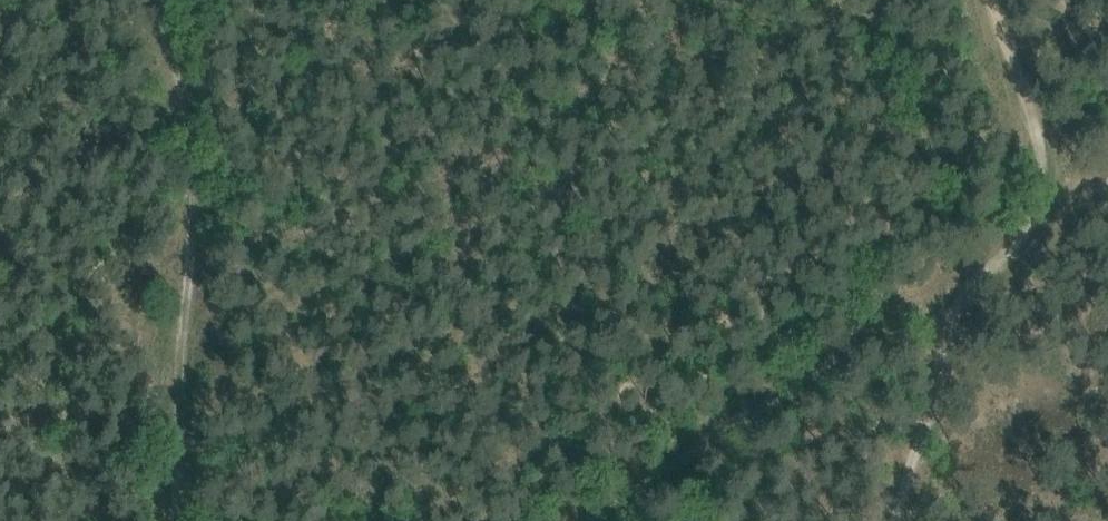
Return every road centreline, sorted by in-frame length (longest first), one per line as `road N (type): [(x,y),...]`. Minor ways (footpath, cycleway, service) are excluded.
road 1 (track): [(1107,195),(583,520)]
road 2 (track): [(994,0),(1037,132),(1041,180),(1018,253)]
road 3 (track): [(895,520),(968,286)]

